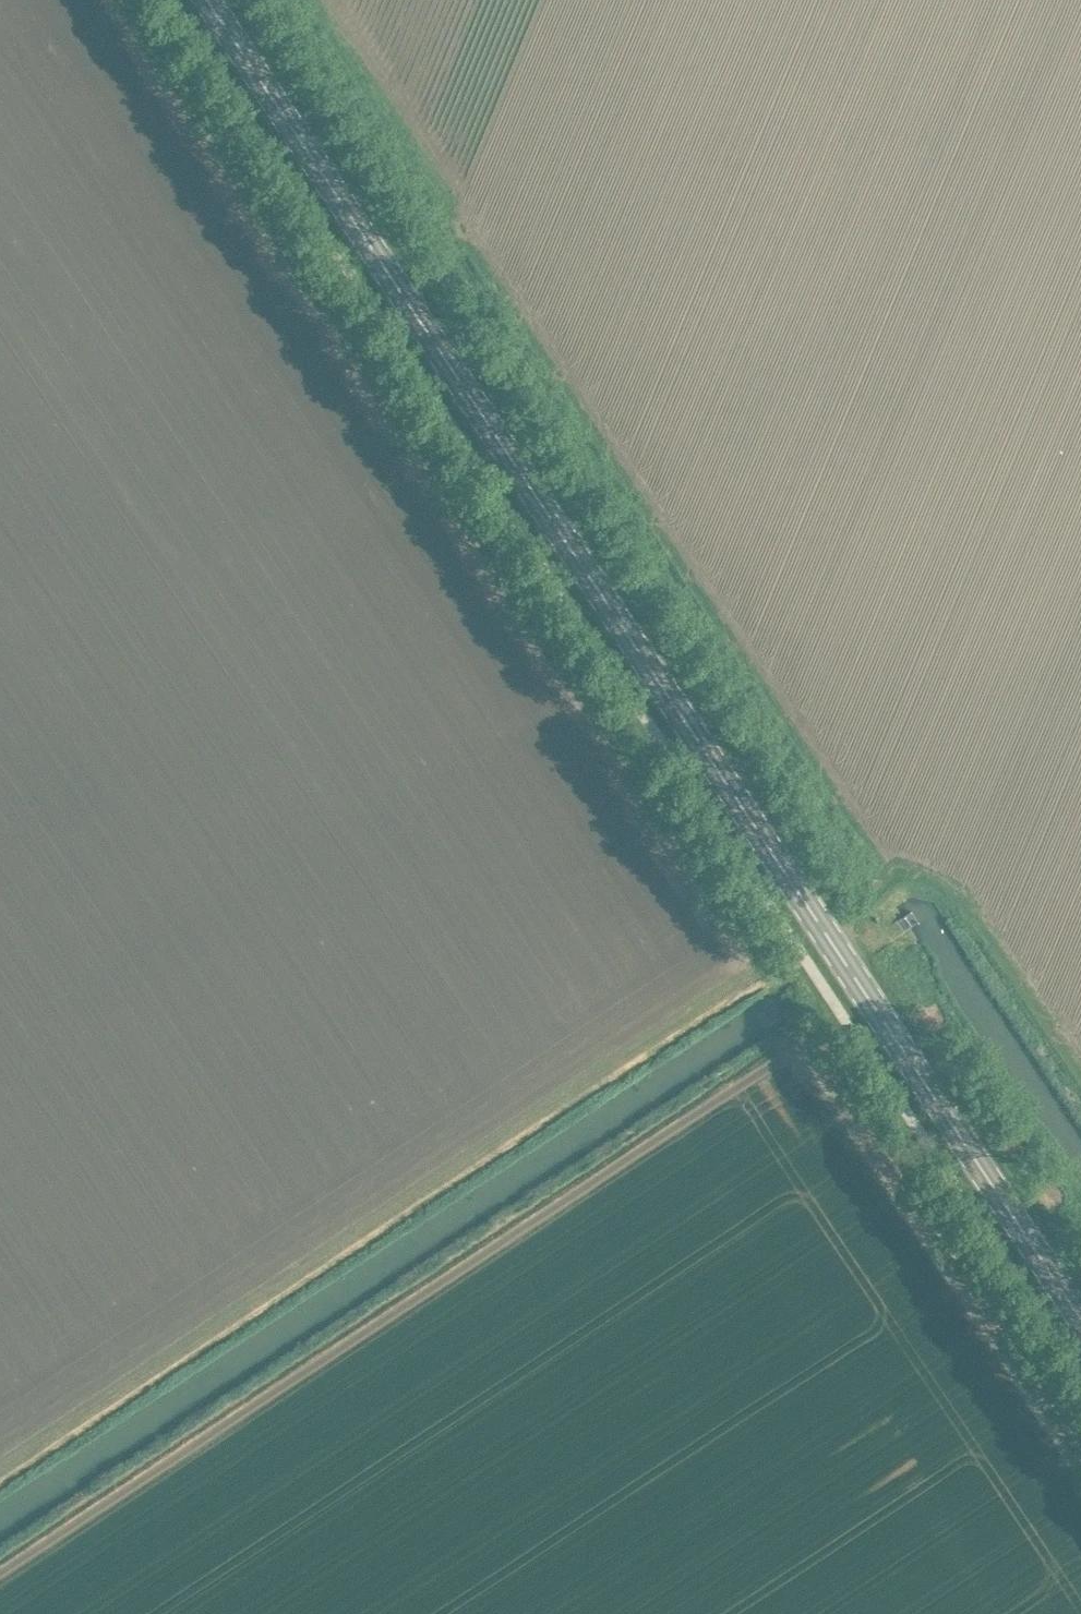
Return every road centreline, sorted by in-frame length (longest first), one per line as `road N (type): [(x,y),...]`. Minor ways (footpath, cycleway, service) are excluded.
road 1 (secondary): [(1080,1320),(203,0)]

